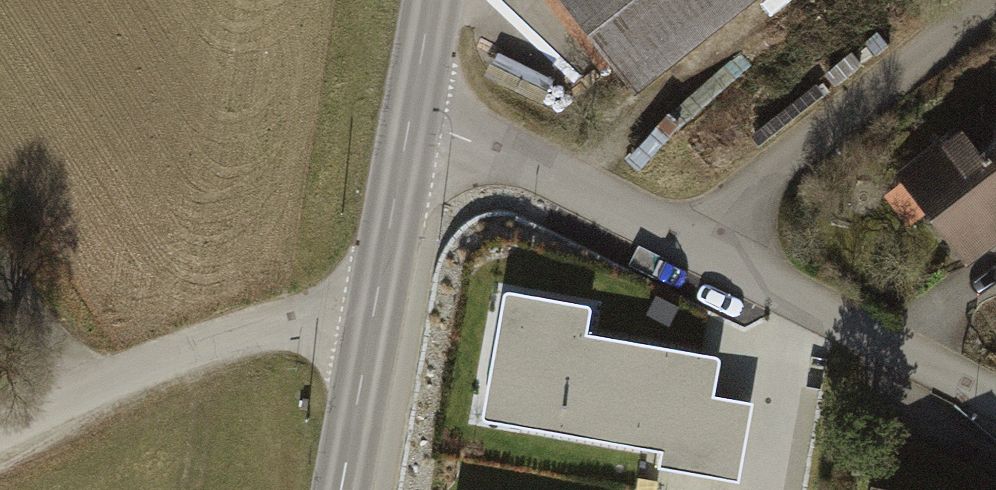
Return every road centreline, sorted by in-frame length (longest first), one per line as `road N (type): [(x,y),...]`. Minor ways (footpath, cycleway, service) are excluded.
road 1 (residential): [(677,242),(992,0)]
road 2 (residential): [(0,428),(221,339),(302,318),(371,324)]
road 3 (residential): [(677,242),(995,399)]
road 4 (residential): [(410,122),(443,129),(677,242)]
road 5 (secondary): [(410,122),(371,324)]
road 6 (secondary): [(371,324),(341,489)]
road 7 (secondary): [(434,0),(410,122)]

